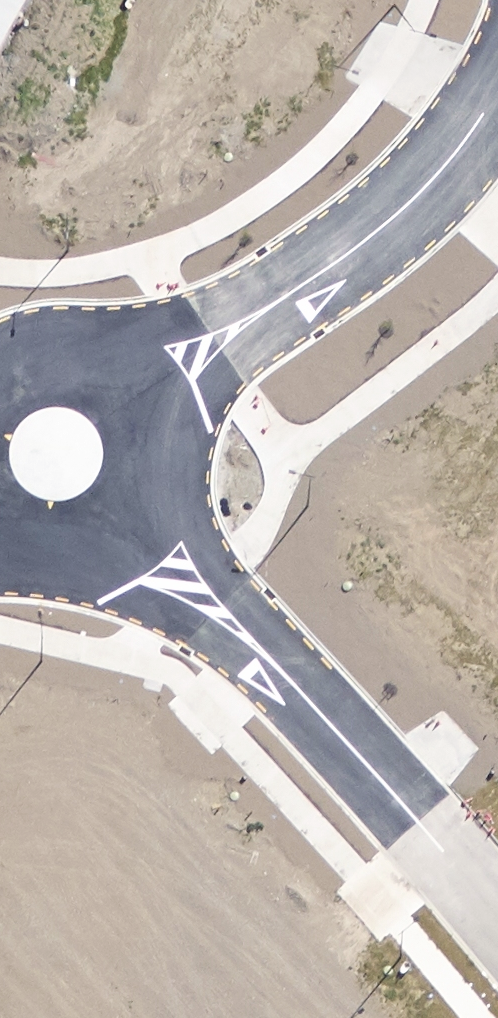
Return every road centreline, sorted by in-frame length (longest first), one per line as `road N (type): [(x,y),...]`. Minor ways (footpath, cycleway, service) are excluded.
road 1 (residential): [(116,512),(289,679),(497,918)]
road 2 (residential): [(126,407),(357,248),(457,151),(497,89)]
road 3 (residential): [(0,389),(57,368),(84,373),(126,407)]
road 4 (residential): [(116,512),(86,533),(50,539),(0,517)]

